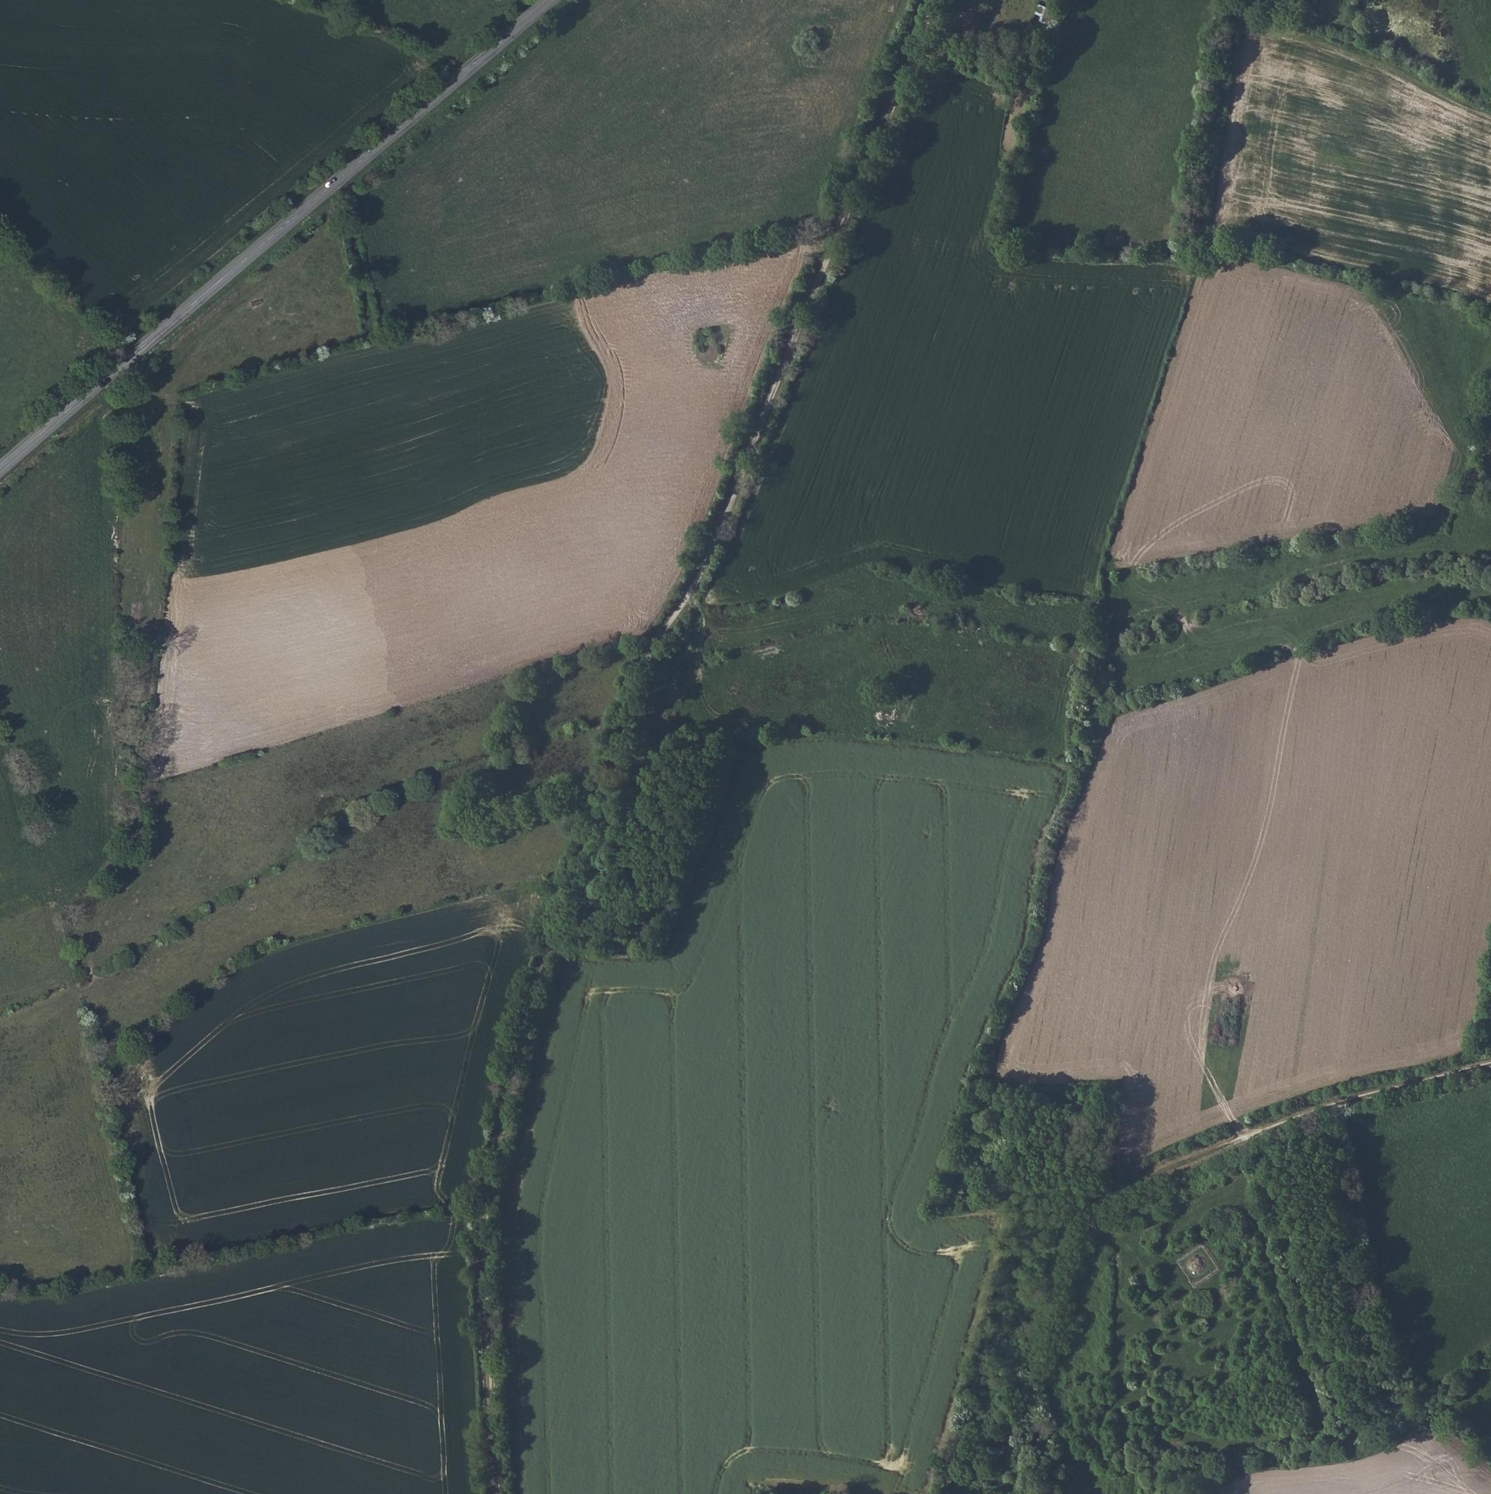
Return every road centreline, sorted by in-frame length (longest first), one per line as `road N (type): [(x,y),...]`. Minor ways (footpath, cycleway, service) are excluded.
road 1 (track): [(500,1493),(490,1227),(507,1132),(553,970),(627,758),(655,644),(691,592),(788,384),(942,0)]
road 2 (tertiary): [(0,471),(550,0)]
road 3 (track): [(1490,1065),(1391,1084),(1100,1193),(1005,1207)]

